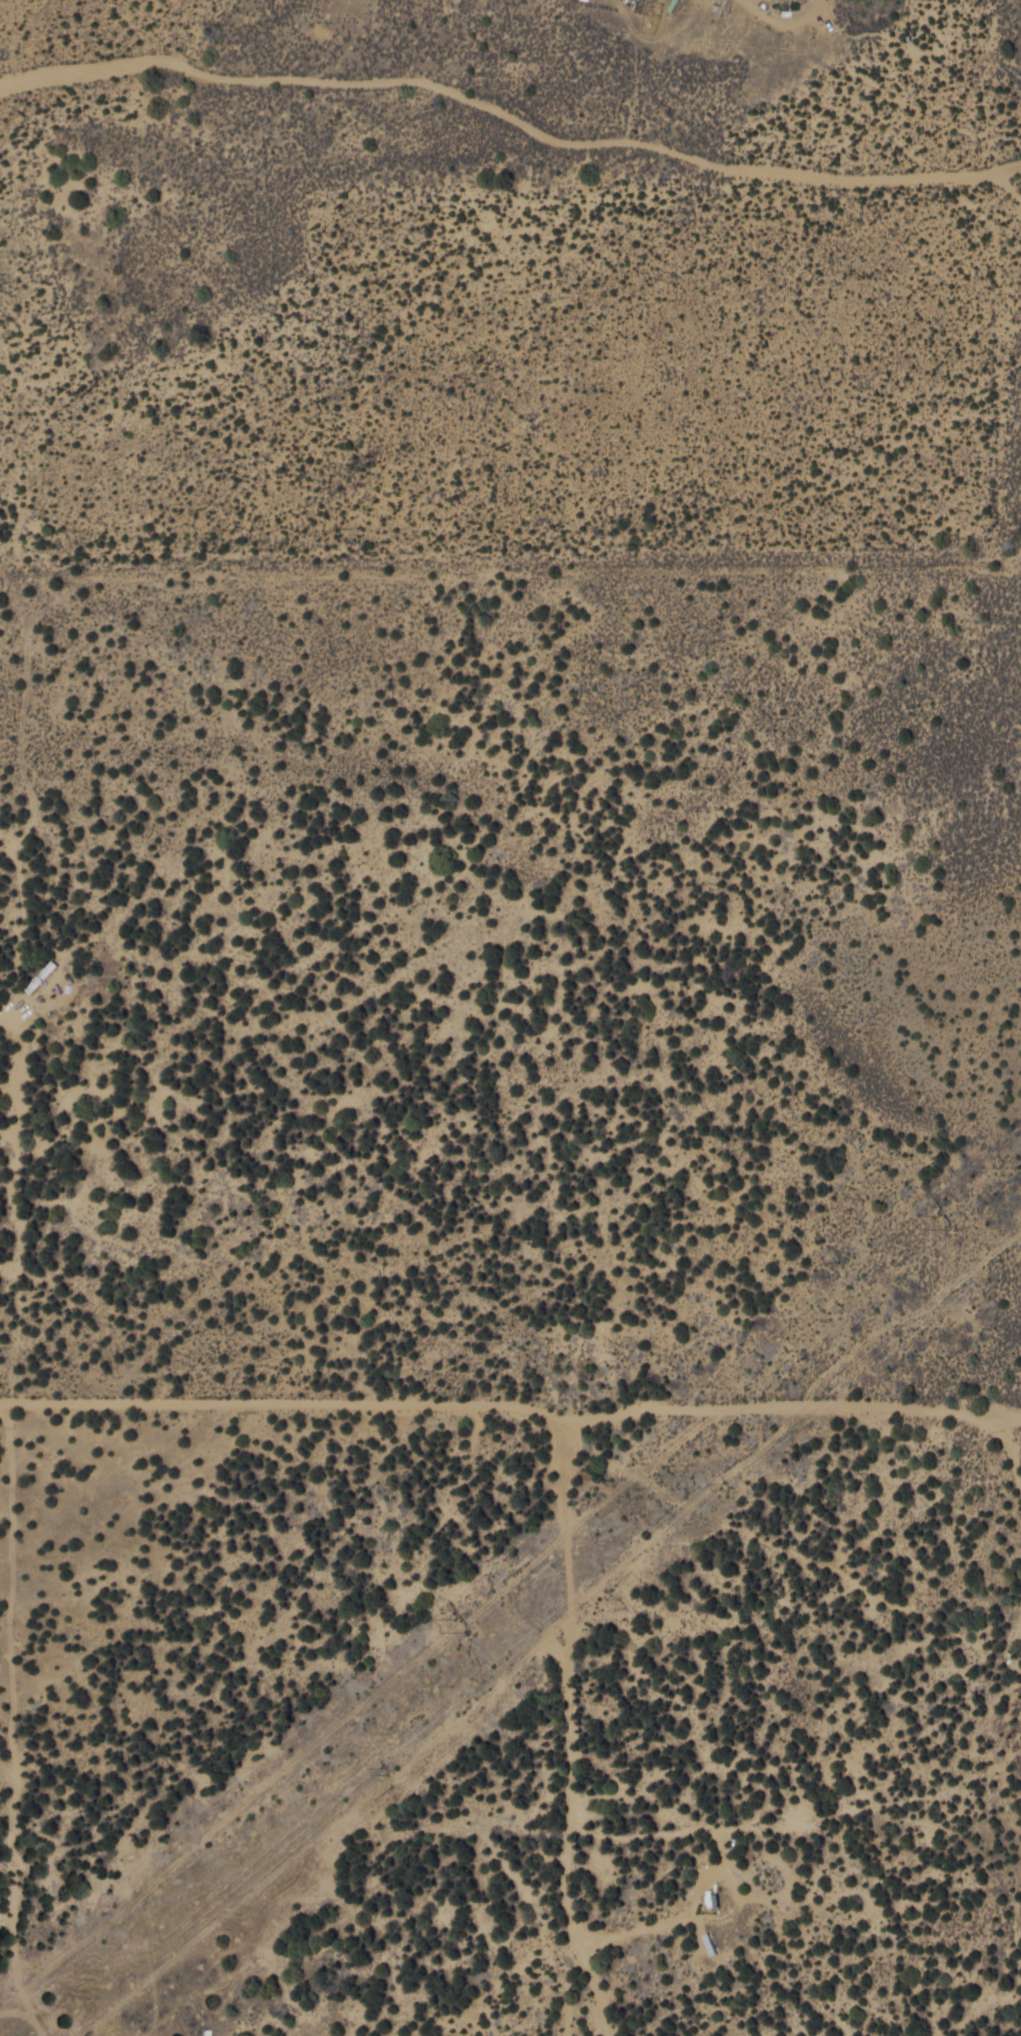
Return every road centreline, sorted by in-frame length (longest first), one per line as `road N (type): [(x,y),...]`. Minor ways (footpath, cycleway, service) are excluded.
road 1 (residential): [(0,1365),(511,1358),(601,1374),(674,1363),(827,1363)]
road 2 (residential): [(1020,1610),(843,1543),(616,1416),(601,1374)]

